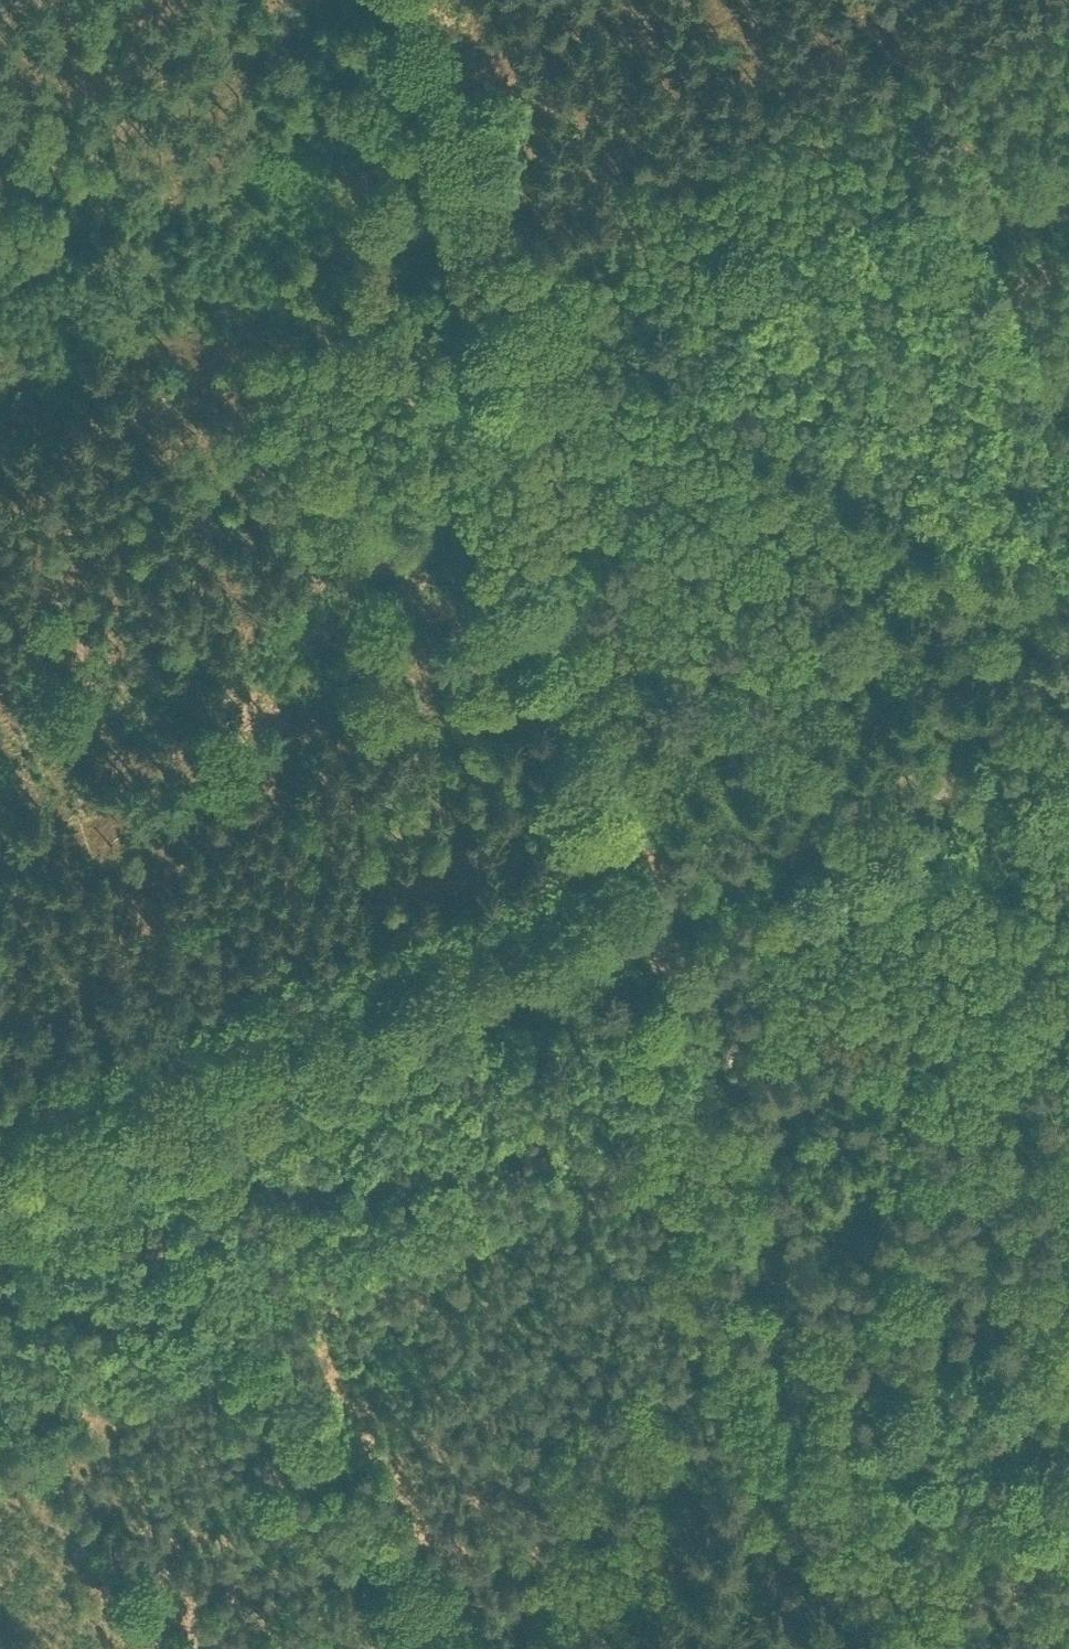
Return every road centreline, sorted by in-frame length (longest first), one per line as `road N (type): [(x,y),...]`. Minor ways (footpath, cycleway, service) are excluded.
road 1 (unclassified): [(0,1177),(1068,744)]
road 2 (track): [(638,883),(569,652),(534,406),(510,304),(390,0)]
road 3 (track): [(826,1399),(638,883)]

